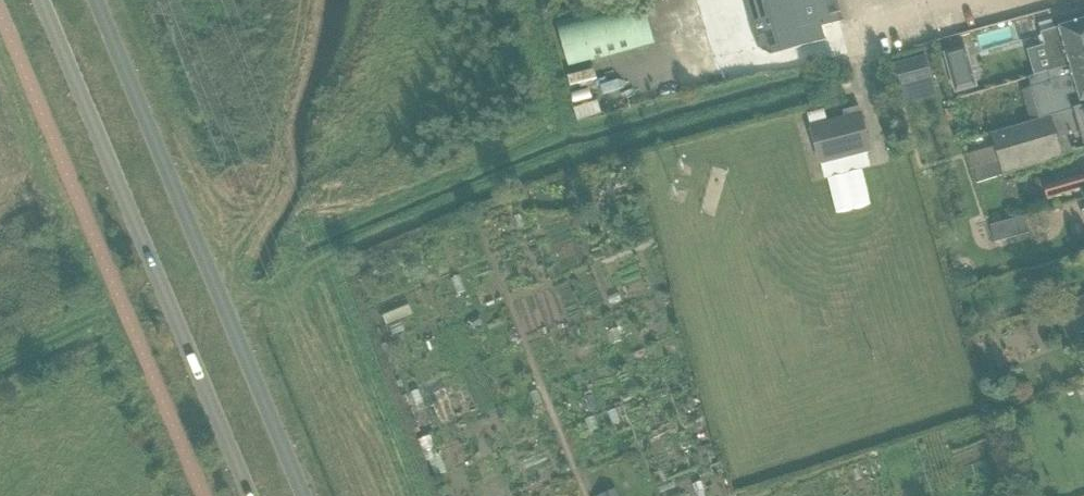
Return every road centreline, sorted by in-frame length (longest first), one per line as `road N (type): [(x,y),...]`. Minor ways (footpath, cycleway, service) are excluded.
road 1 (secondary): [(42,0),(250,495)]
road 2 (secondary): [(305,495),(97,0)]

